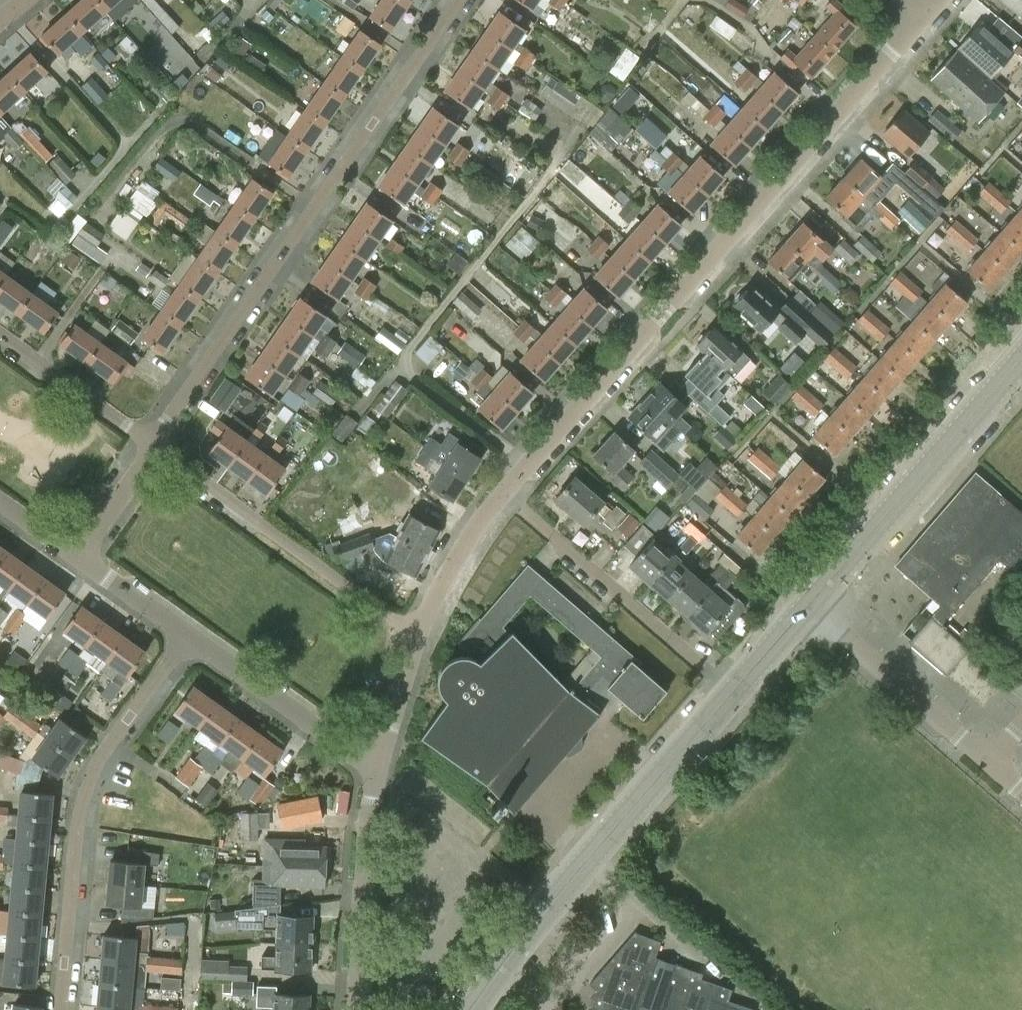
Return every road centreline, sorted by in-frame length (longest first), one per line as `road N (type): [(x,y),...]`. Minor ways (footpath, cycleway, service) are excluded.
road 1 (residential): [(501,493),(928,11)]
road 2 (residential): [(153,447),(459,0)]
road 3 (tertiary): [(469,1009),(519,939),(728,695)]
road 4 (residential): [(61,1009),(84,801),(108,746),(188,636)]
road 5 (tertiary): [(808,606),(1021,360)]
road 6 (residential): [(418,635),(153,447)]
road 7 (residential): [(501,493),(728,695)]
road 8 (residential): [(356,1009),(378,765)]
road 9 (residential): [(987,764),(808,606)]
road 10 (residential): [(378,765),(356,758),(188,636)]
road 11 (residential): [(153,447),(0,336)]
road 12 (residential): [(418,635),(446,573),(501,493)]
road 13 (residential): [(378,765),(418,635)]
road 14 (residential): [(188,636),(77,558)]
road 15 (residential): [(77,558),(153,447)]

